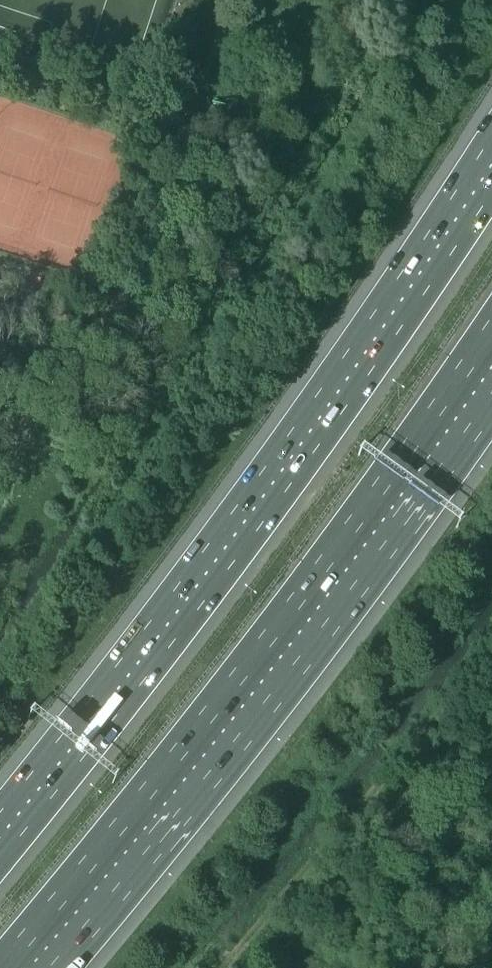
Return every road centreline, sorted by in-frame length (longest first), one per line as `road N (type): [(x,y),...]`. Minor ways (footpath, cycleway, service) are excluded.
road 1 (motorway): [(491,192),(198,611),(0,861)]
road 2 (motorway): [(1,967),(183,746),(491,329)]

